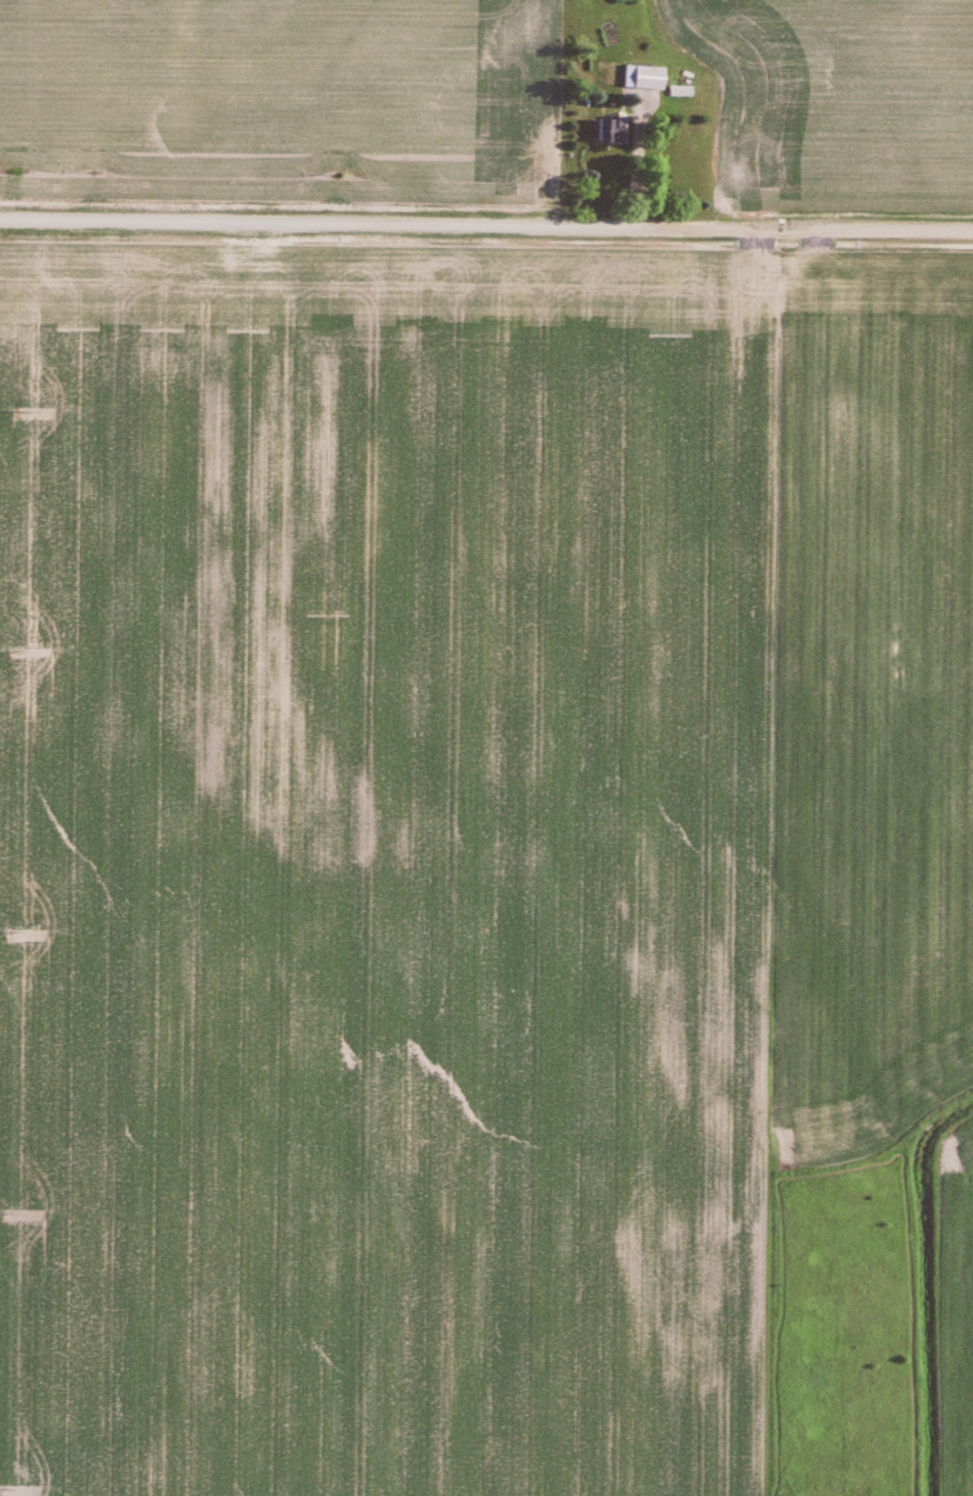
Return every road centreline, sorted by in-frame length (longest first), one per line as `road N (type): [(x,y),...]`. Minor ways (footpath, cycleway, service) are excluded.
road 1 (residential): [(972,229),(0,222)]

